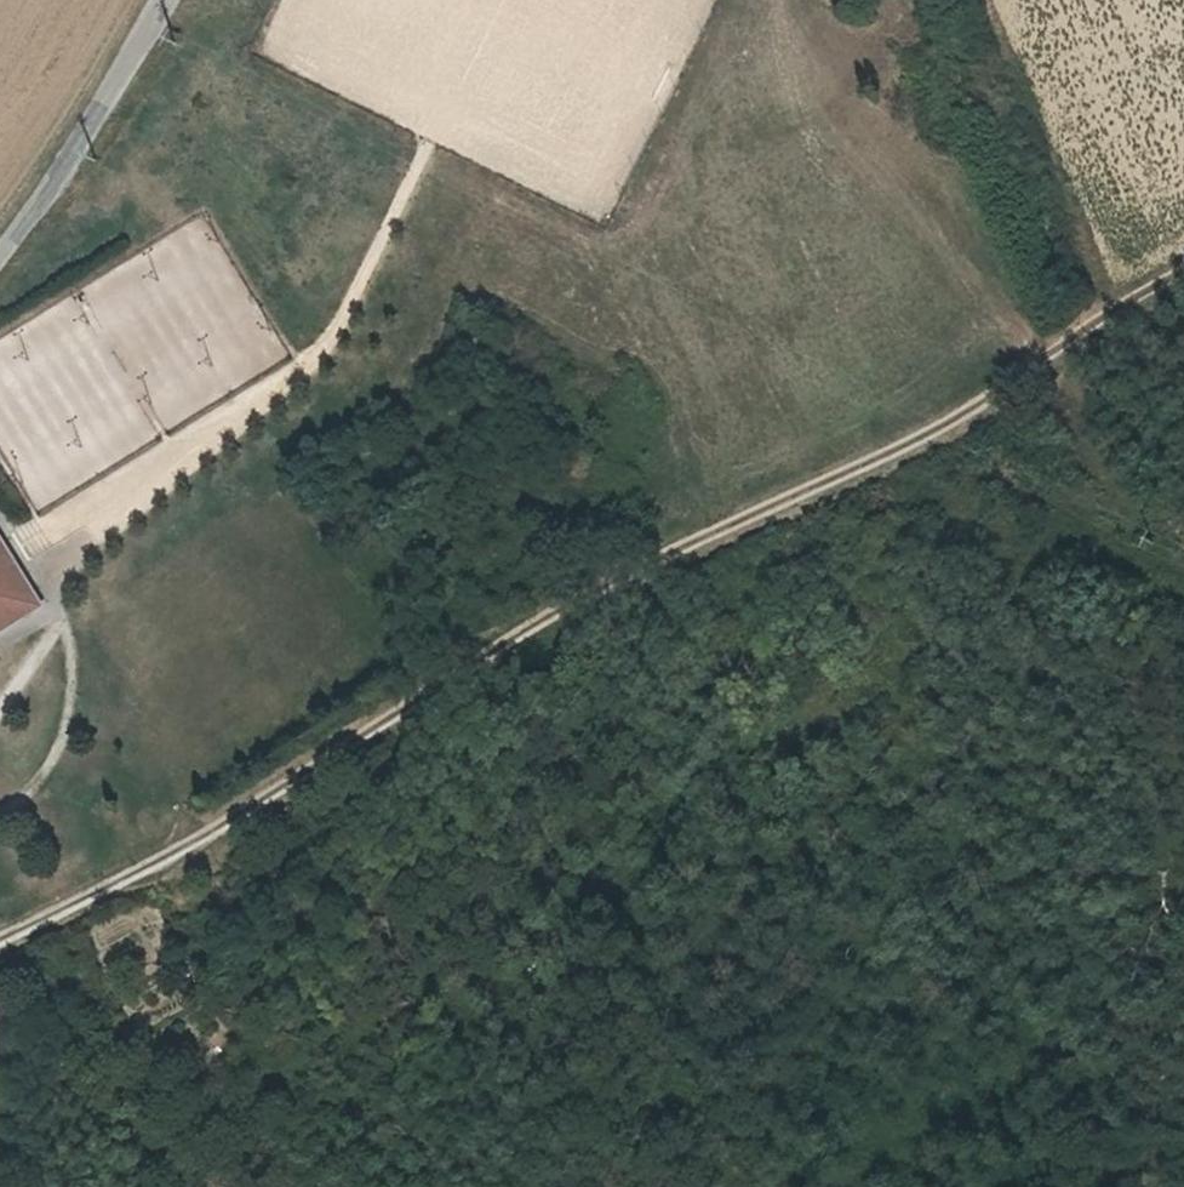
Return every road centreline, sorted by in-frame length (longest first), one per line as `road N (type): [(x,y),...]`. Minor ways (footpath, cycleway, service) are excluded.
road 1 (track): [(0,947),(211,838),(513,644),(944,431),(1183,277)]
road 2 (residential): [(171,0),(136,66),(0,261)]

